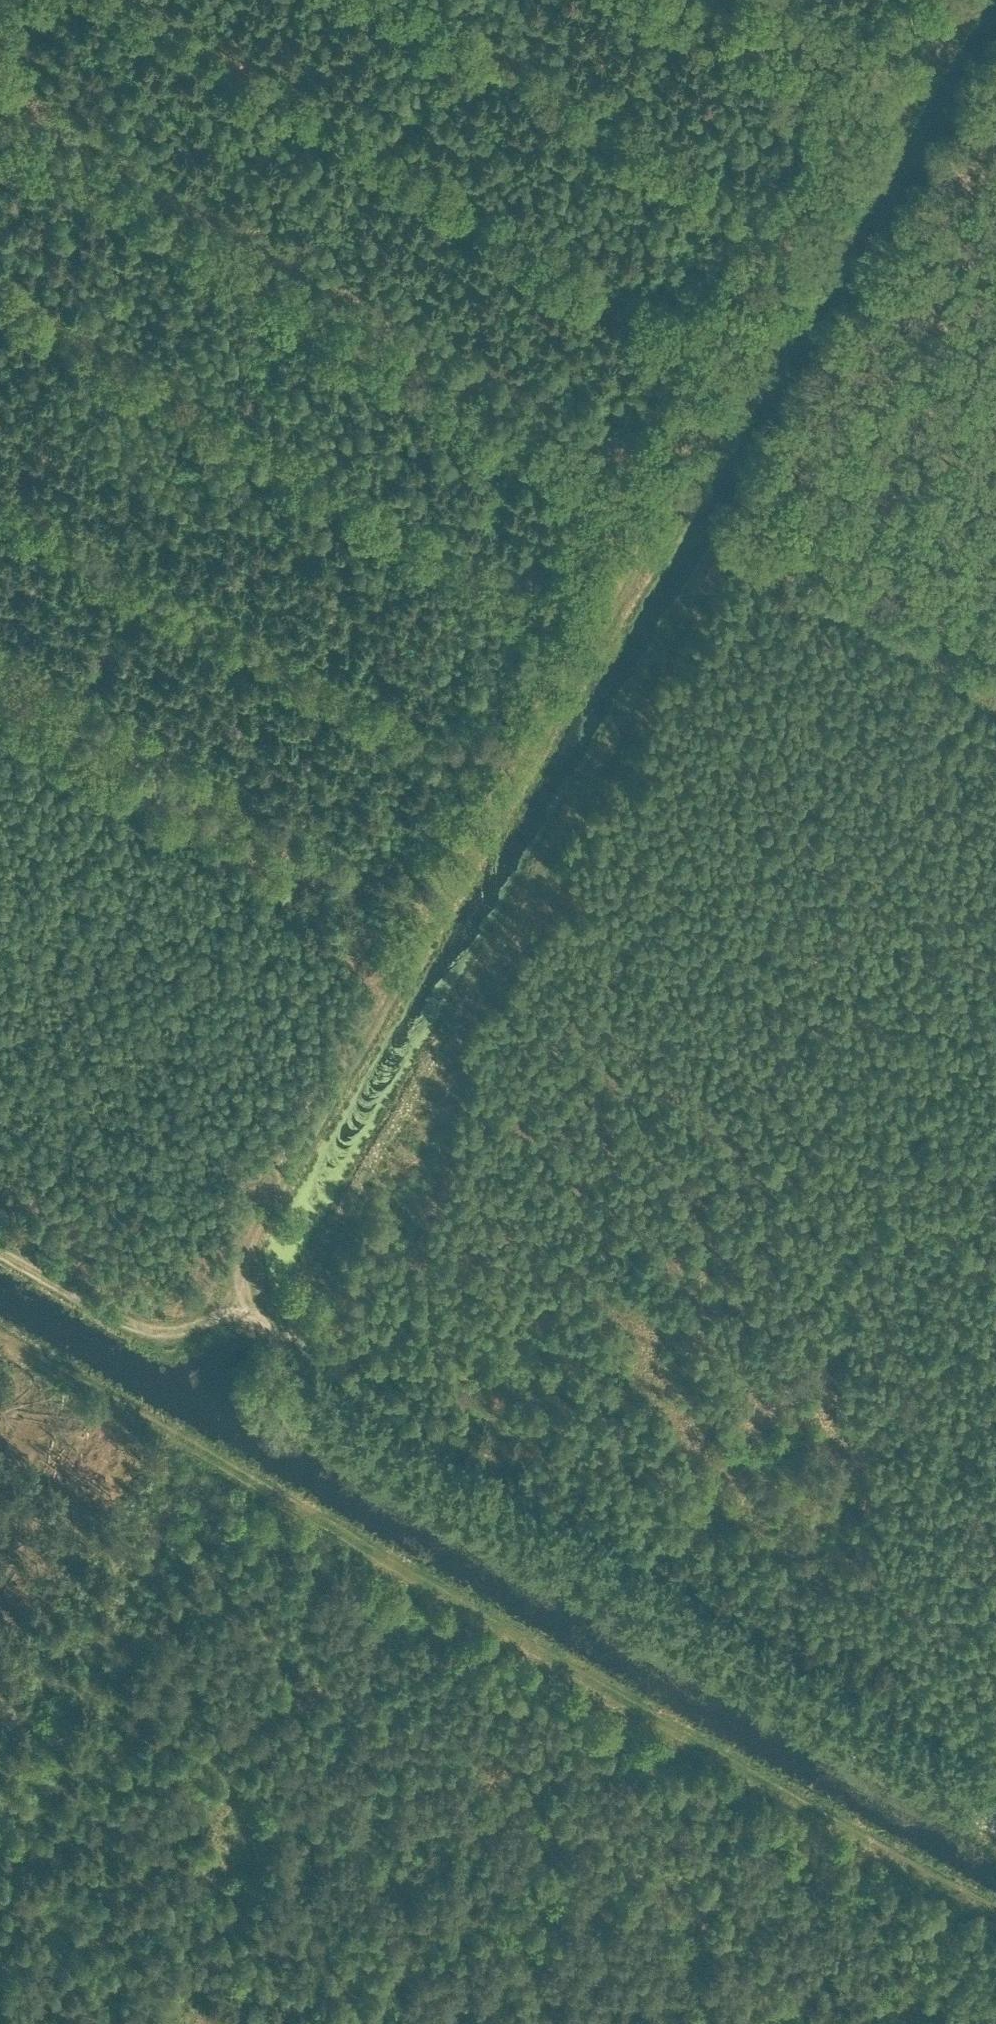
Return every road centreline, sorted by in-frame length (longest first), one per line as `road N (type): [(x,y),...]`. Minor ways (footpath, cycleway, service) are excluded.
road 1 (track): [(247,1312),(243,1271),(254,1235),(970,0)]
road 2 (track): [(995,1827),(323,1436),(305,1417),(278,1335),(263,1320),(224,1313),(187,1328),(136,1328),(0,1252)]
road 3 (track): [(0,1331),(995,1913)]

